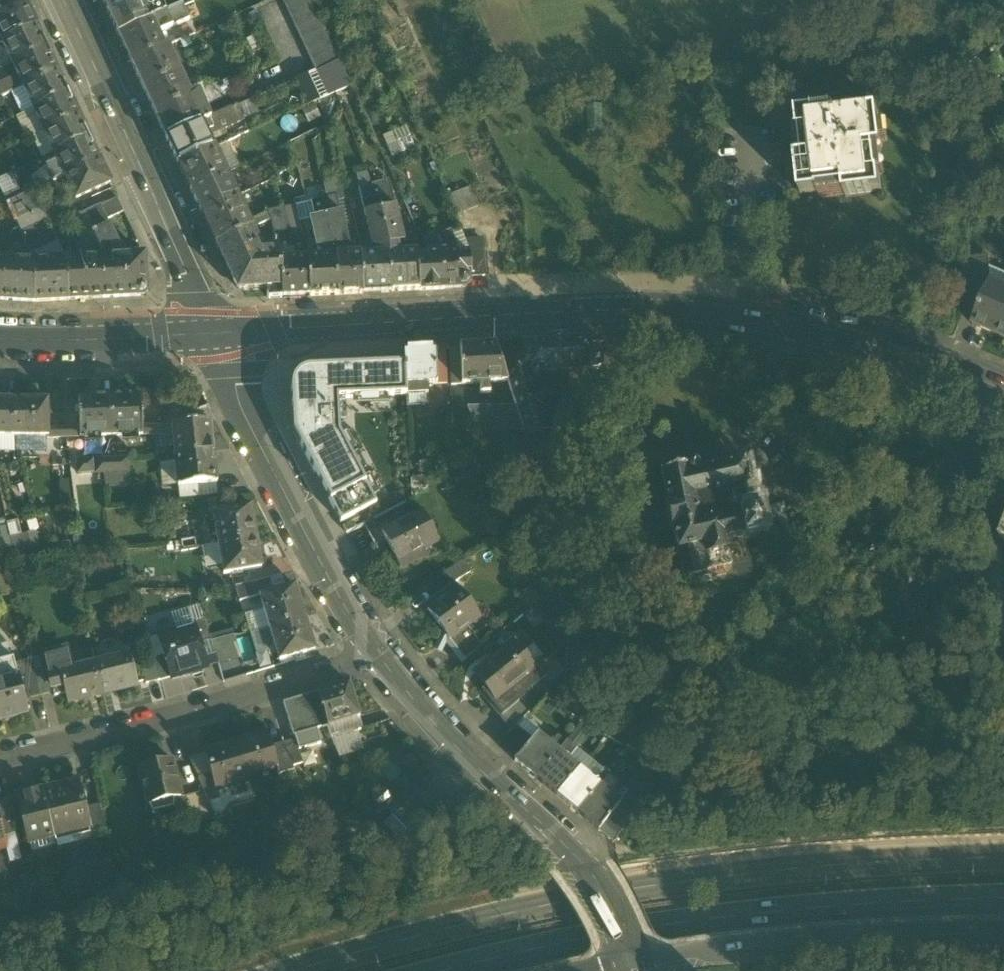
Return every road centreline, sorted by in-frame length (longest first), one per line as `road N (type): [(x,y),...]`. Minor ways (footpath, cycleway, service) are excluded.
road 1 (secondary): [(215,333),(667,313),(829,345),(1003,417)]
road 2 (trunk): [(1003,852),(664,878),(530,902),(274,970)]
road 3 (trunk): [(425,970),(669,918),(1003,891)]
road 4 (residential): [(372,649),(506,795),(602,884),(636,961)]
road 5 (residential): [(372,649),(341,666),(0,757)]
road 6 (trunk): [(636,961),(840,938),(1003,934)]
road 7 (tertiary): [(64,0),(215,333)]
road 8 (residential): [(215,333),(321,567),(372,649)]
road 9 (secondary): [(0,339),(215,333)]

